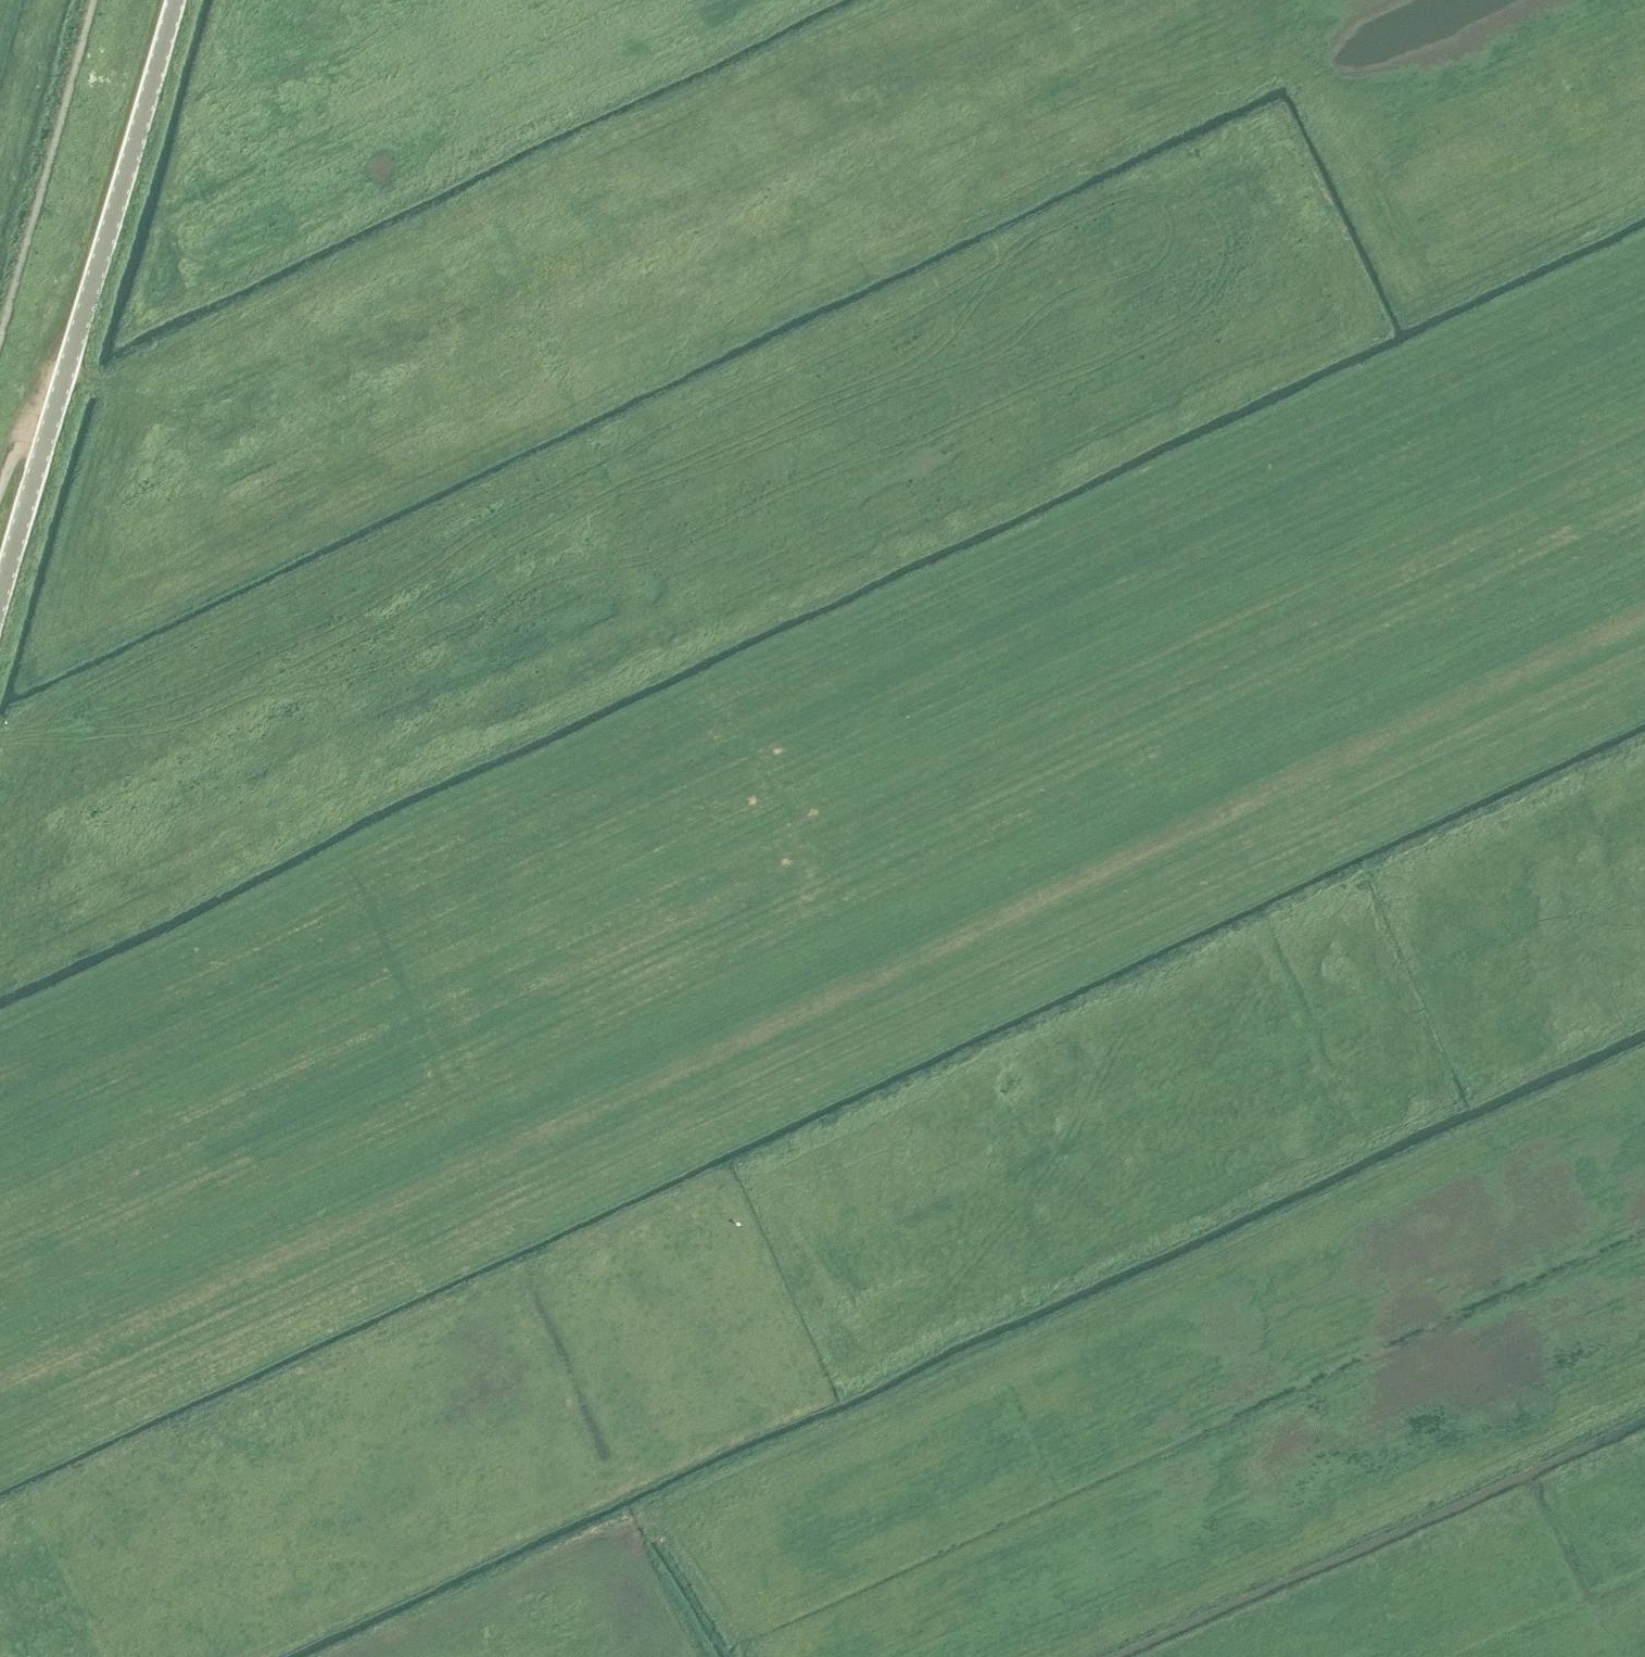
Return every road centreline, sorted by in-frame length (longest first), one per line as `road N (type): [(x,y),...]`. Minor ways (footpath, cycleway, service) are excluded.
road 1 (unclassified): [(55,401),(172,0)]
road 2 (unclassified): [(0,605),(55,401)]

